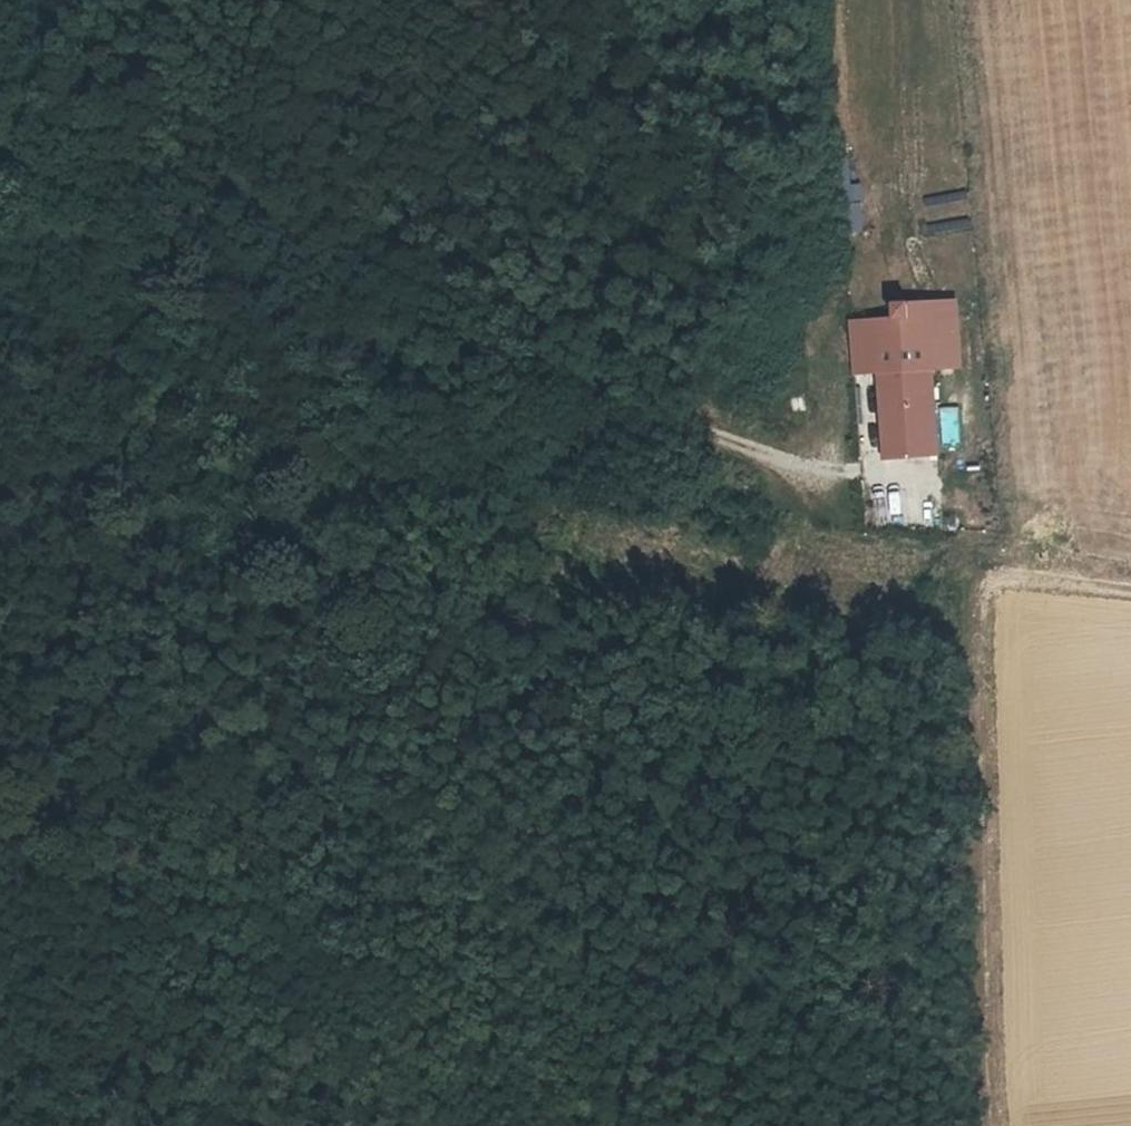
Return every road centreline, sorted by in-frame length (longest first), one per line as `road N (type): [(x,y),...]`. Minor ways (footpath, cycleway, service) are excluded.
road 1 (track): [(953,554),(1007,1125)]

